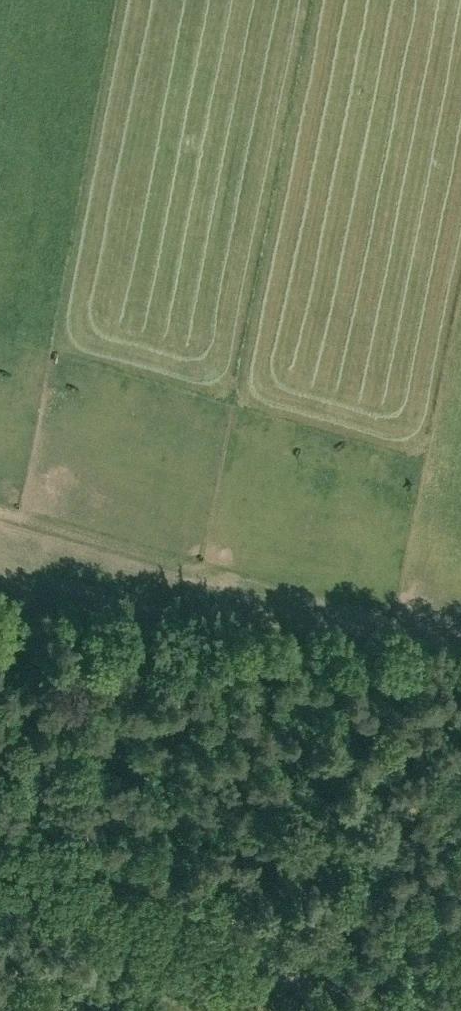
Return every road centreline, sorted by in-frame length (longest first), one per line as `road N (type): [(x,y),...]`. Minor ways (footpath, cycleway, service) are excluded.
road 1 (unclassified): [(371,1010),(0,862)]

